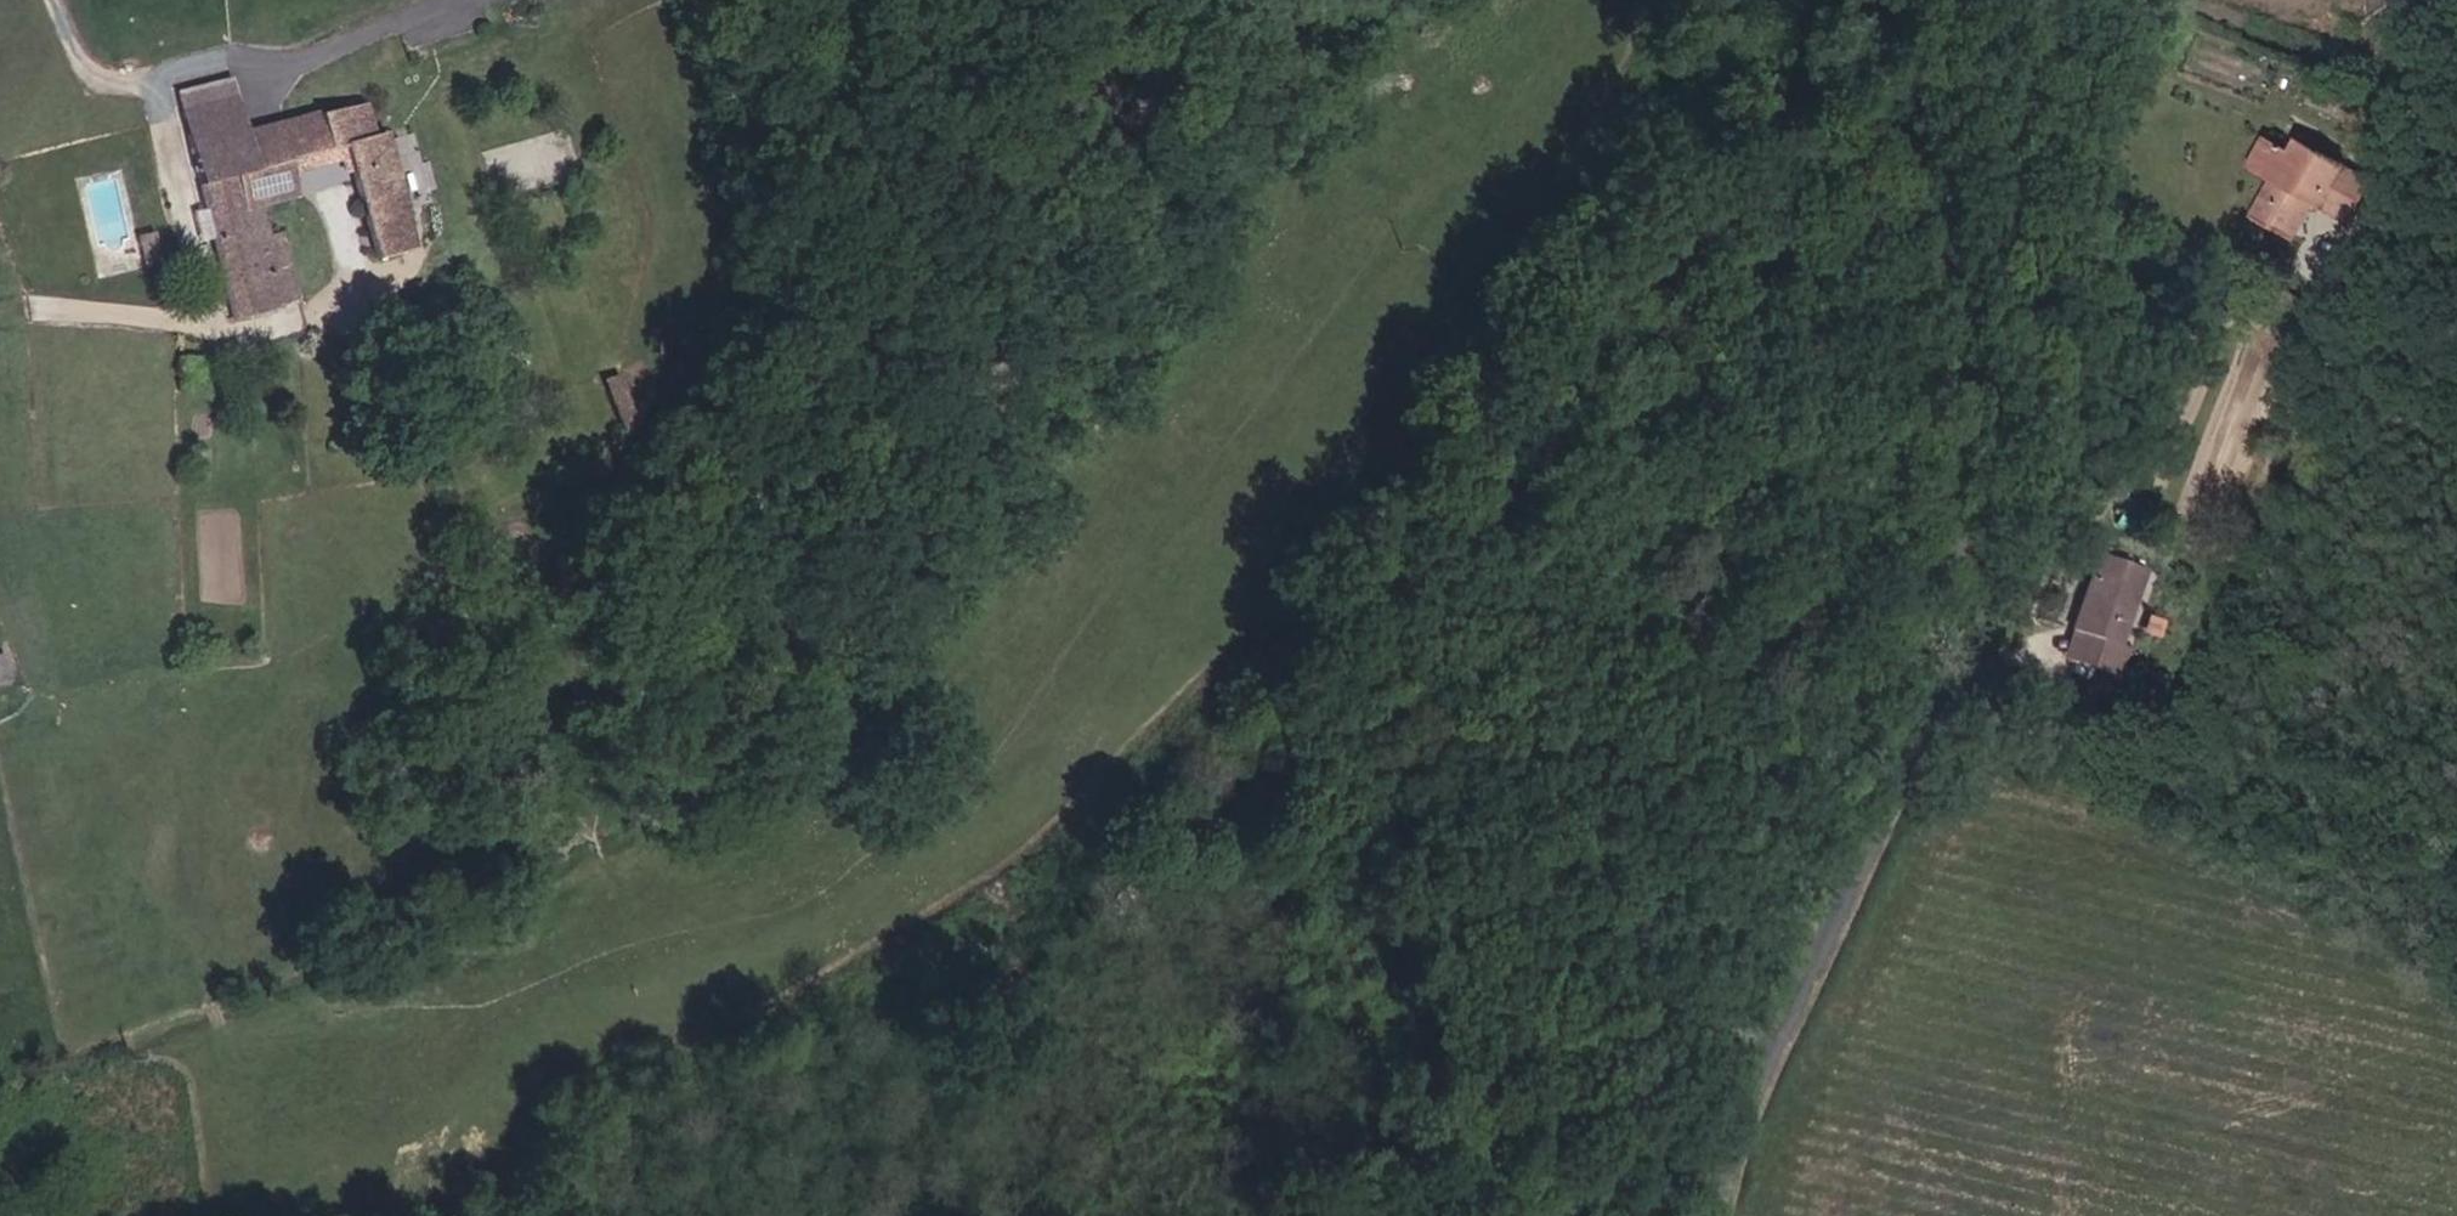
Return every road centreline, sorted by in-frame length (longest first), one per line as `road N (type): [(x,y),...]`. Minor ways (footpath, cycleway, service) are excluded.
road 1 (unclassified): [(1711,1215),(1829,928),(1923,738),(1950,593),(1939,300),(1885,0)]

